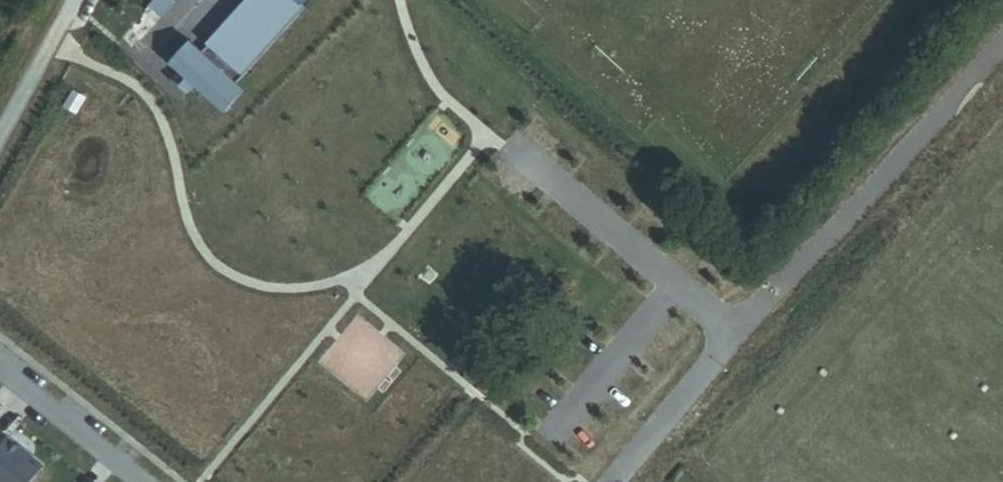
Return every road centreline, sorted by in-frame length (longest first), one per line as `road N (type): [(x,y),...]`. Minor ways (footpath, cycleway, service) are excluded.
road 1 (residential): [(613,481),(780,287)]
road 2 (residential): [(0,368),(144,481)]

